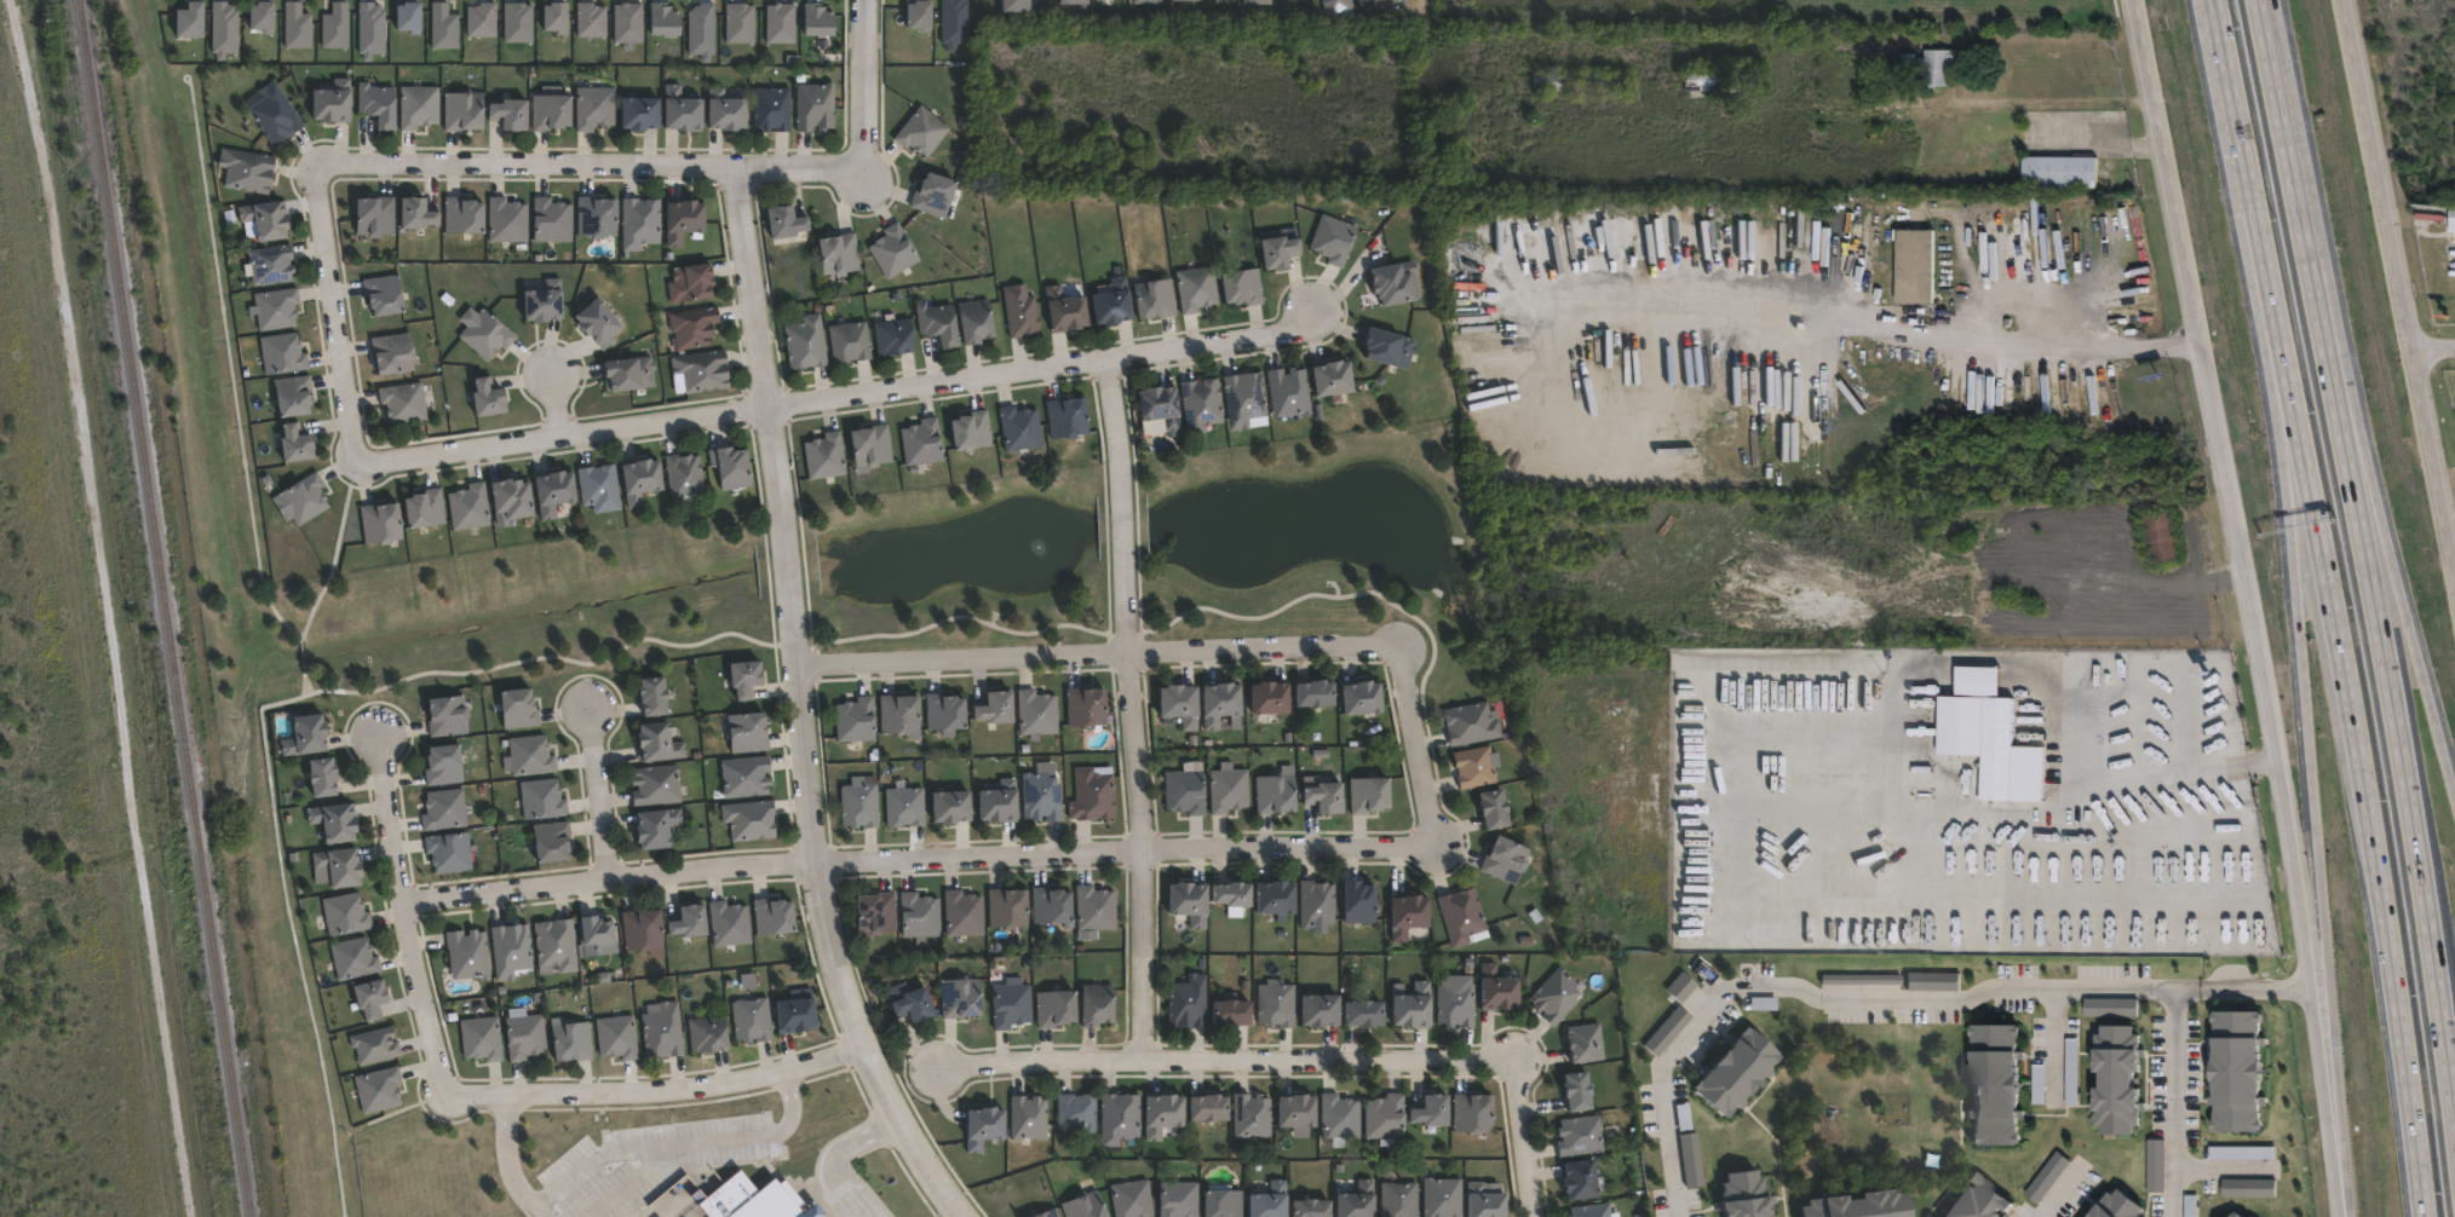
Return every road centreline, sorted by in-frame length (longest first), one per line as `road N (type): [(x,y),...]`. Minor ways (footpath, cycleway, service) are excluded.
road 1 (secondary): [(2127,0),(2281,788),(2339,1216)]
road 2 (tertiary): [(732,171),(828,929),(869,1069),(961,1216)]
road 3 (residential): [(356,466),(1270,335),(1292,331),(1312,312)]
road 4 (motorway): [(2261,259),(2365,817),(2419,1216)]
road 5 (motorway): [(2261,259),(2328,975),(2340,1216)]
road 6 (motorway): [(2454,1166),(2409,832),(2309,272)]
road 7 (residential): [(1099,359),(1119,460),(1142,850),(1138,1061)]
road 8 (residential): [(816,866),(1435,846)]
road 9 (secondary): [(2454,596),(2342,0)]
road 10 (residential): [(1397,644),(797,665)]
road 11 (residential): [(861,174),(314,169)]
road 12 (motorway): [(2454,802),(2319,324)]
road 13 (residential): [(444,1098),(689,1088),(862,1050)]
road 14 (residential): [(399,901),(599,876),(816,866)]
road 15 (residential): [(1138,1061),(1516,1060)]
road 16 (residential): [(314,169),(356,466)]
road 17 (motorway): [(2309,272),(2256,0)]
road 18 (motorway): [(2210,0),(2261,259)]
road 19 (residential): [(1435,846),(1397,644)]
road 20 (residential): [(399,901),(444,1098)]
road 21 (residential): [(937,1068),(1138,1061)]
road 22 (residential): [(374,726),(399,901)]
road 23 (residential): [(864,0),(861,174)]
road 24 (residential): [(588,705),(609,876)]
road 25 (residential): [(1516,1060),(1531,1216)]

